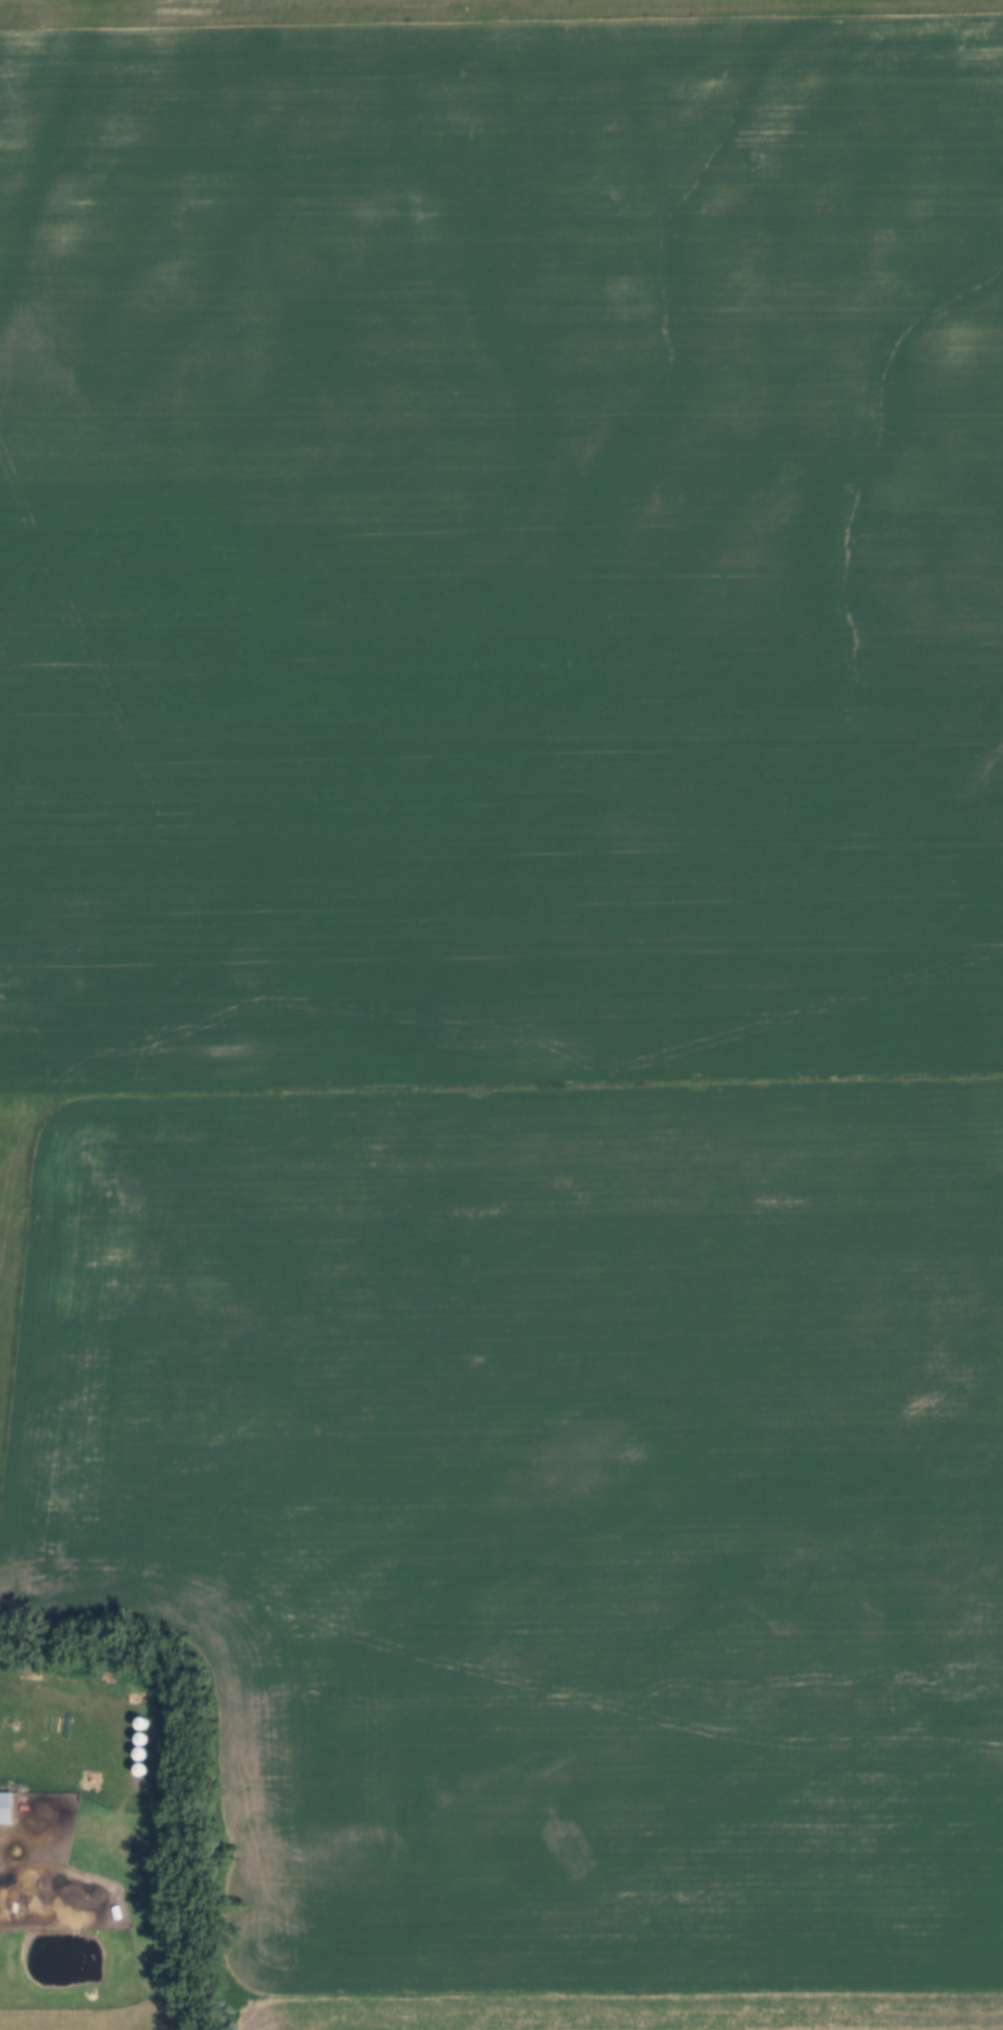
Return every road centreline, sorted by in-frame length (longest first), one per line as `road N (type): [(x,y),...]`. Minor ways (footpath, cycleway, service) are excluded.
road 1 (track): [(1002,1987),(260,1997)]

